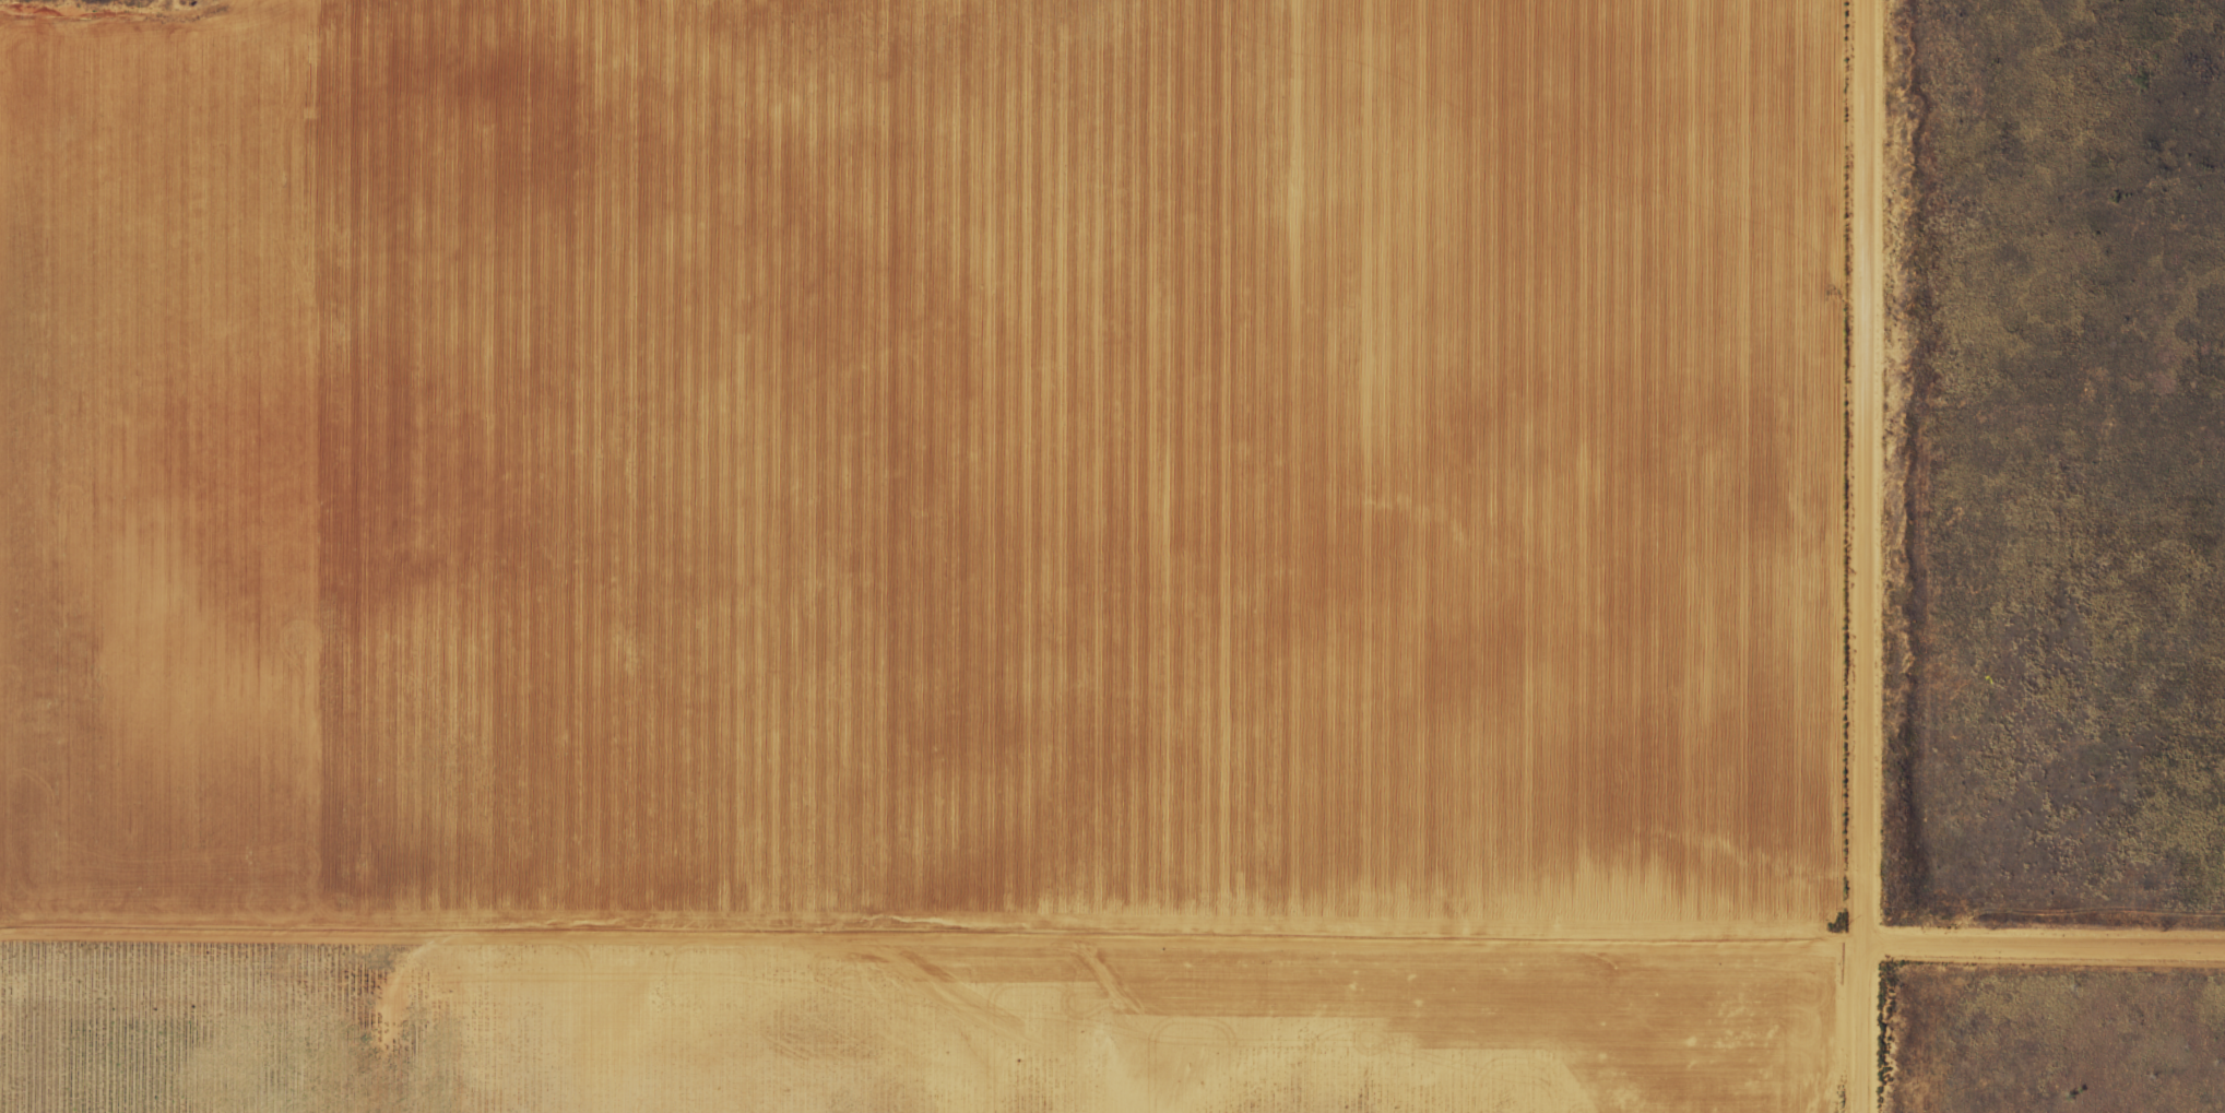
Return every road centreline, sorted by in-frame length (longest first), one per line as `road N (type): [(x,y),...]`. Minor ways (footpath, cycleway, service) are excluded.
road 1 (residential): [(2224,953),(743,946),(407,919),(0,918)]
road 2 (residential): [(1907,1112),(1910,0)]

